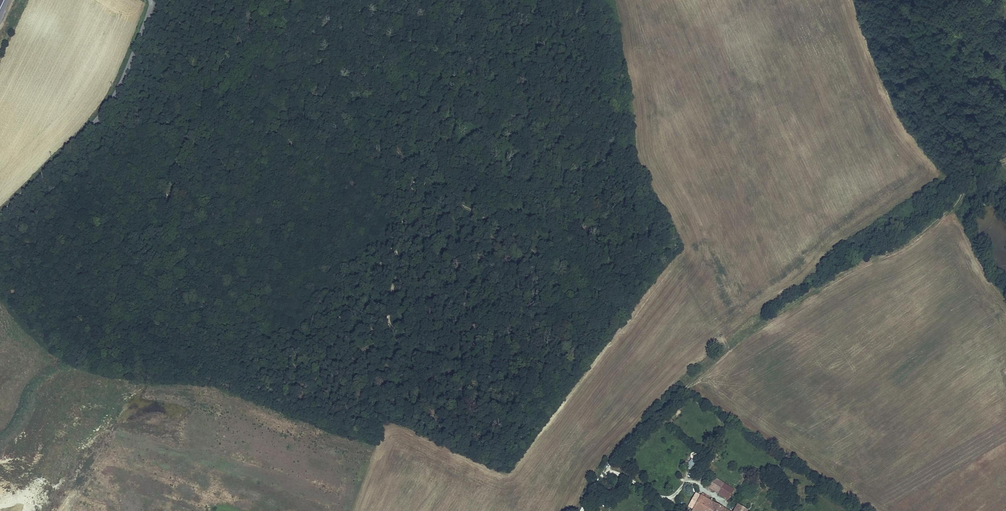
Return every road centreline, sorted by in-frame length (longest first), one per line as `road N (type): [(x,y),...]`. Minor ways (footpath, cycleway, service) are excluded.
road 1 (unclassified): [(152,0),(104,113),(0,214)]
road 2 (track): [(128,64),(214,115),(251,126)]

